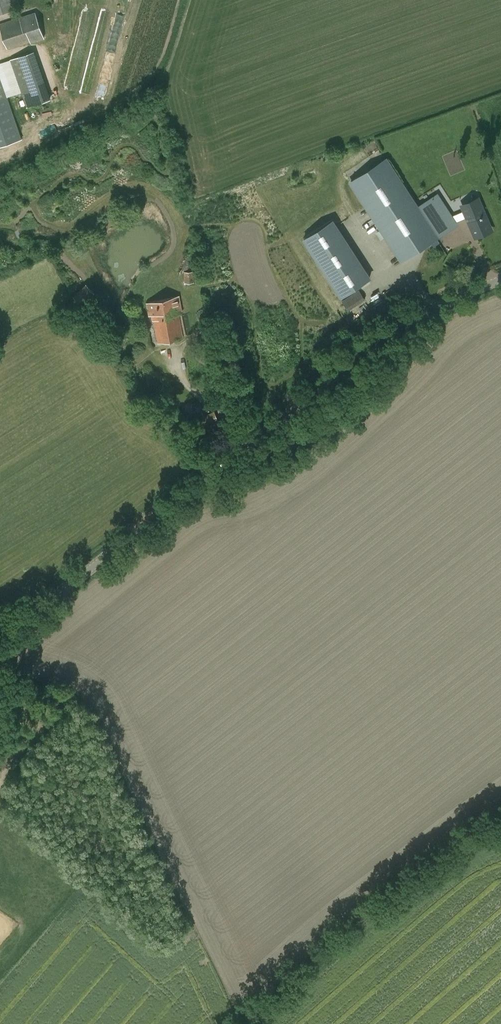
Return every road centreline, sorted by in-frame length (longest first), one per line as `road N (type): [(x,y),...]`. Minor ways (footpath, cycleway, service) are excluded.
road 1 (tertiary): [(0,646),(423,321),(500,284)]

